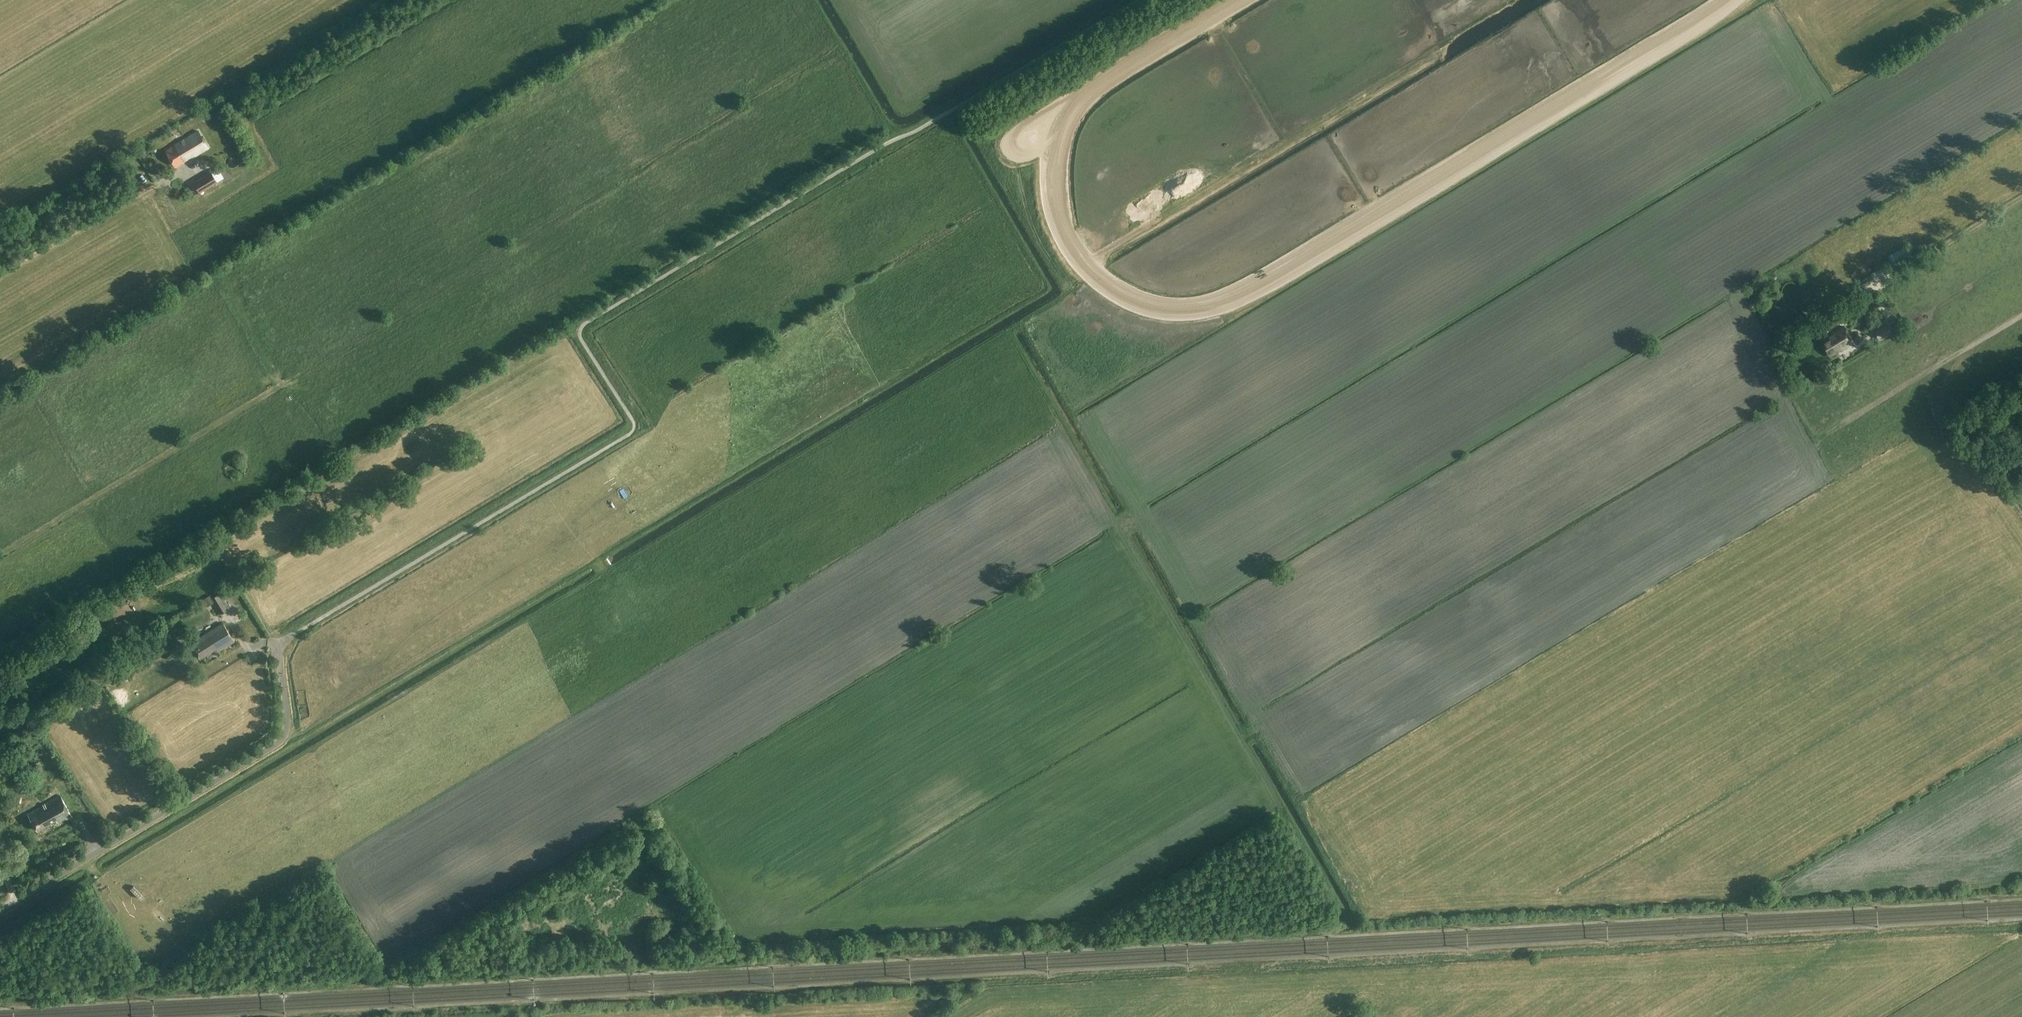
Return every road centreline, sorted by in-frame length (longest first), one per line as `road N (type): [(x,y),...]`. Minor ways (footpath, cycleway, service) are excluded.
road 1 (unclassified): [(0,912),(278,746),(287,726),(280,652),(294,634)]
road 2 (track): [(0,558),(274,388)]

